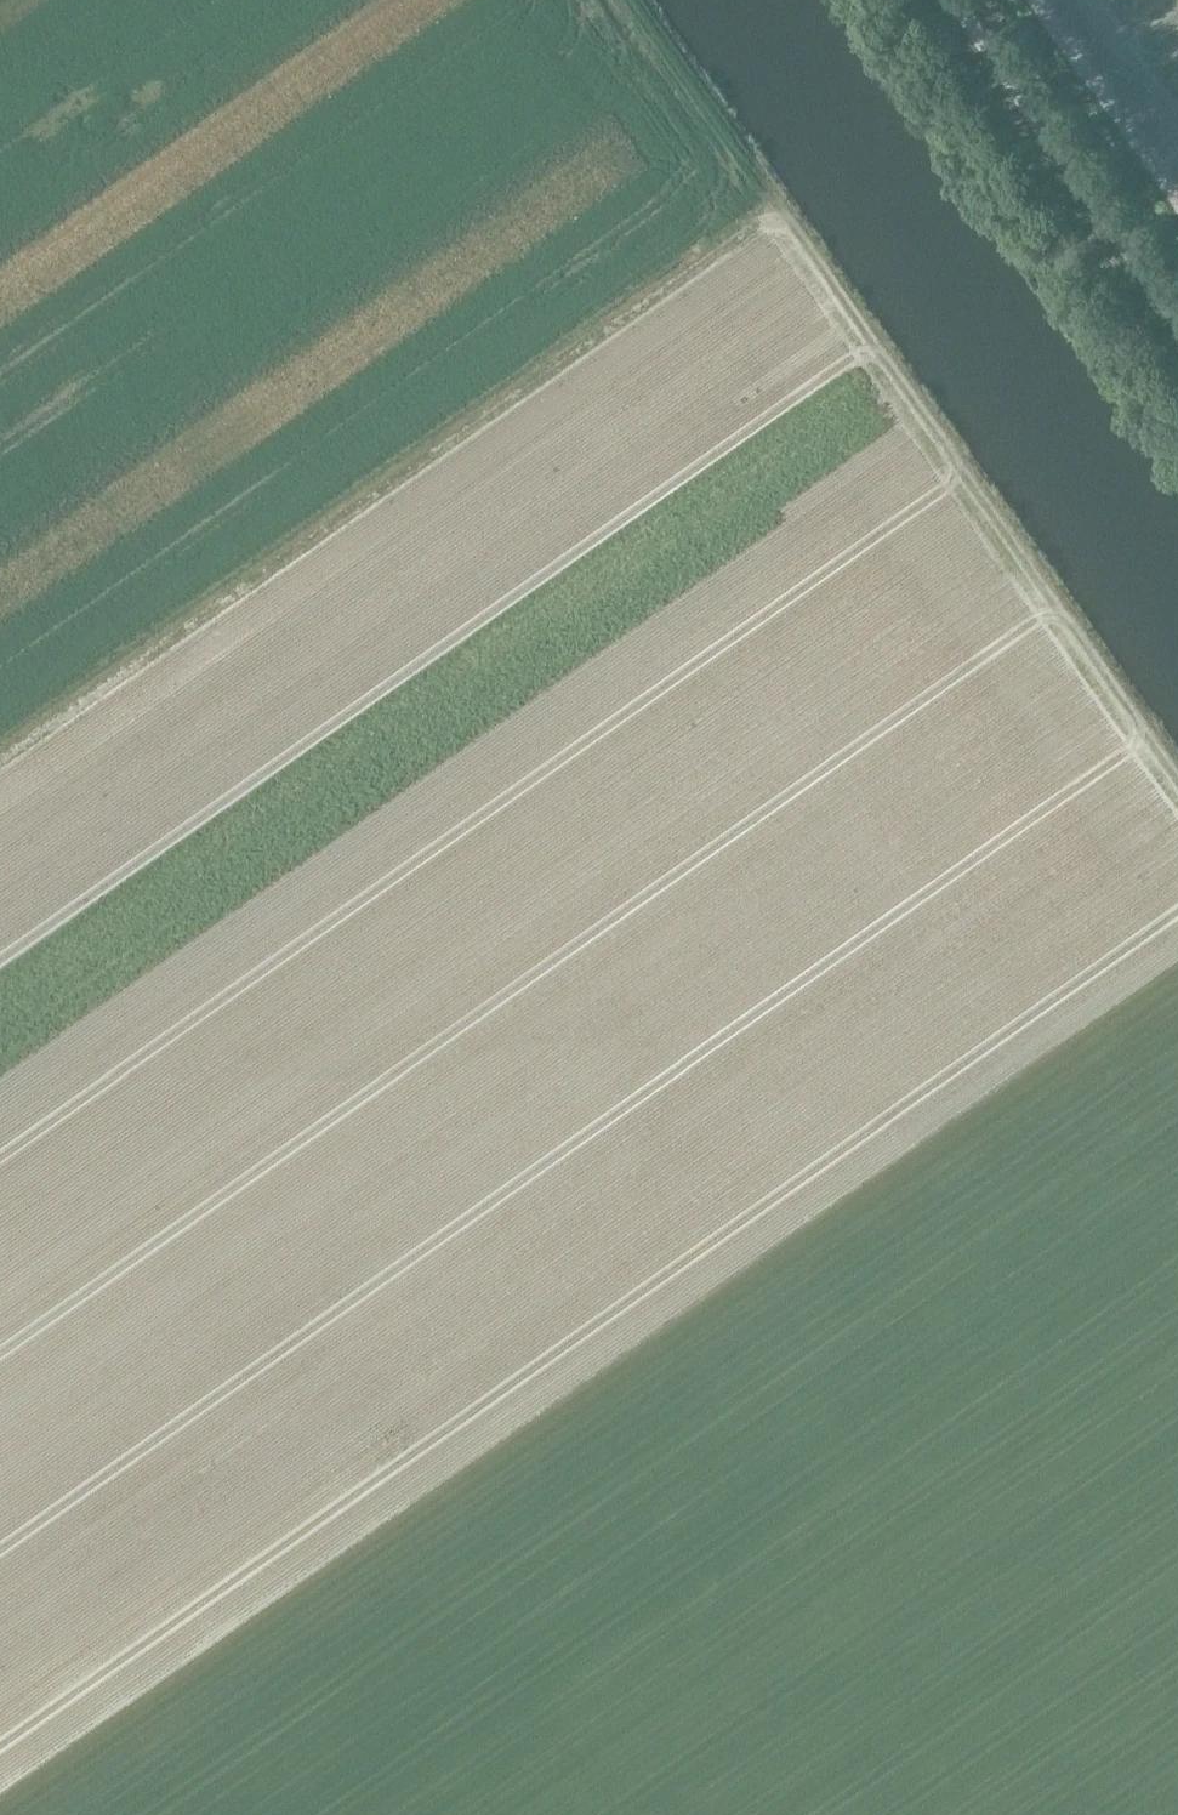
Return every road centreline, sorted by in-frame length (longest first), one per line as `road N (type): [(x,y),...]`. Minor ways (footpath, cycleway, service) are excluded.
road 1 (unclassified): [(1177,324),(952,0)]

